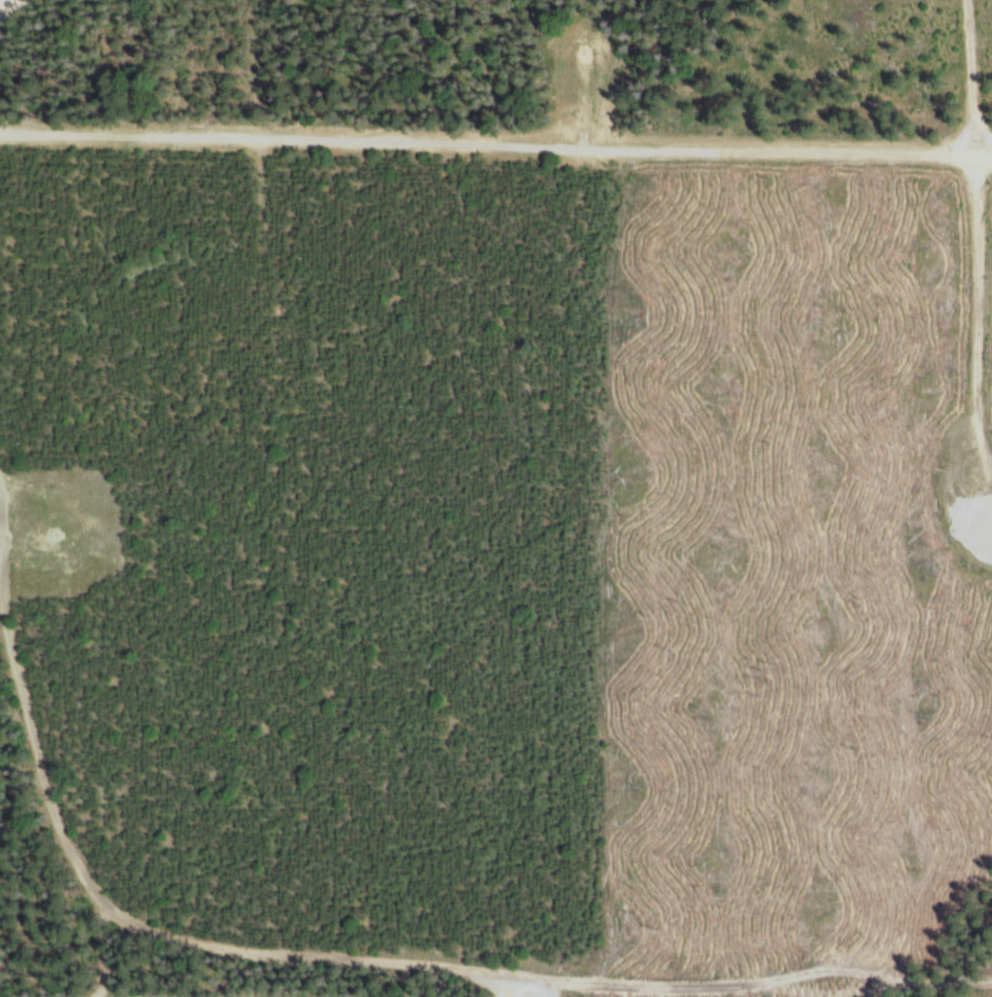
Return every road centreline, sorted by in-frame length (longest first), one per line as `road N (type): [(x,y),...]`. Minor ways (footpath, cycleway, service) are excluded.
road 1 (track): [(991,157),(492,142),(163,154),(0,132)]
road 2 (track): [(536,996),(518,981),(380,963),(268,960),(183,941),(104,909),(52,818),(3,597),(0,486)]
road 3 (track): [(964,0),(968,504)]

